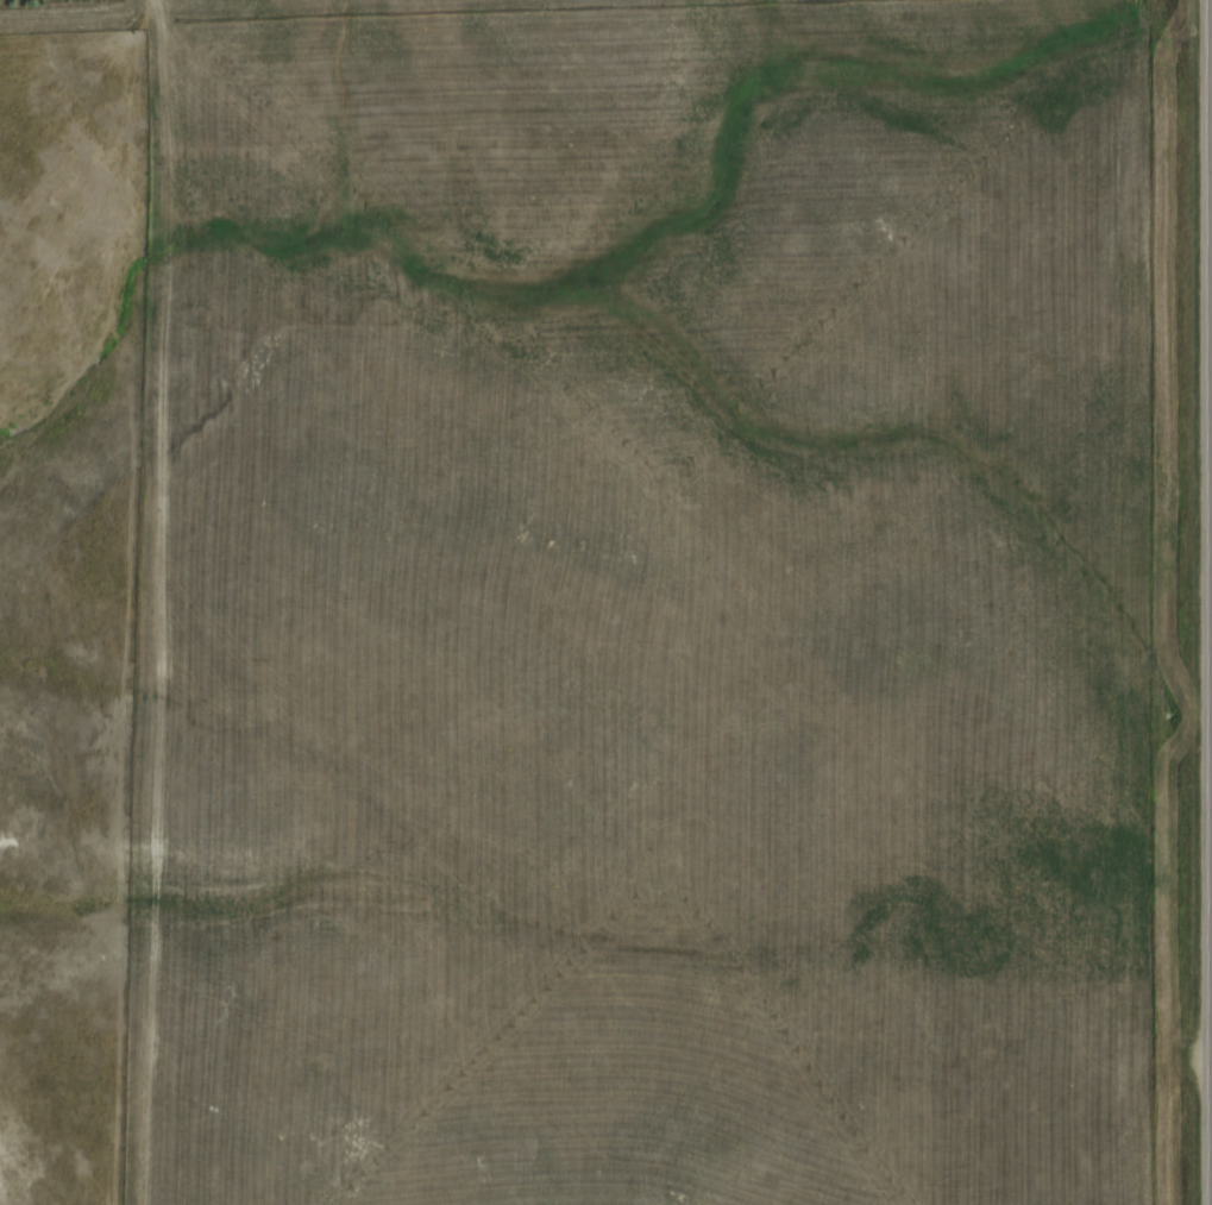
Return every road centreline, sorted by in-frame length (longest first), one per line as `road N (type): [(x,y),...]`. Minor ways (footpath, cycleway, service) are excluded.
road 1 (primary): [(1209,0),(1209,1204)]

